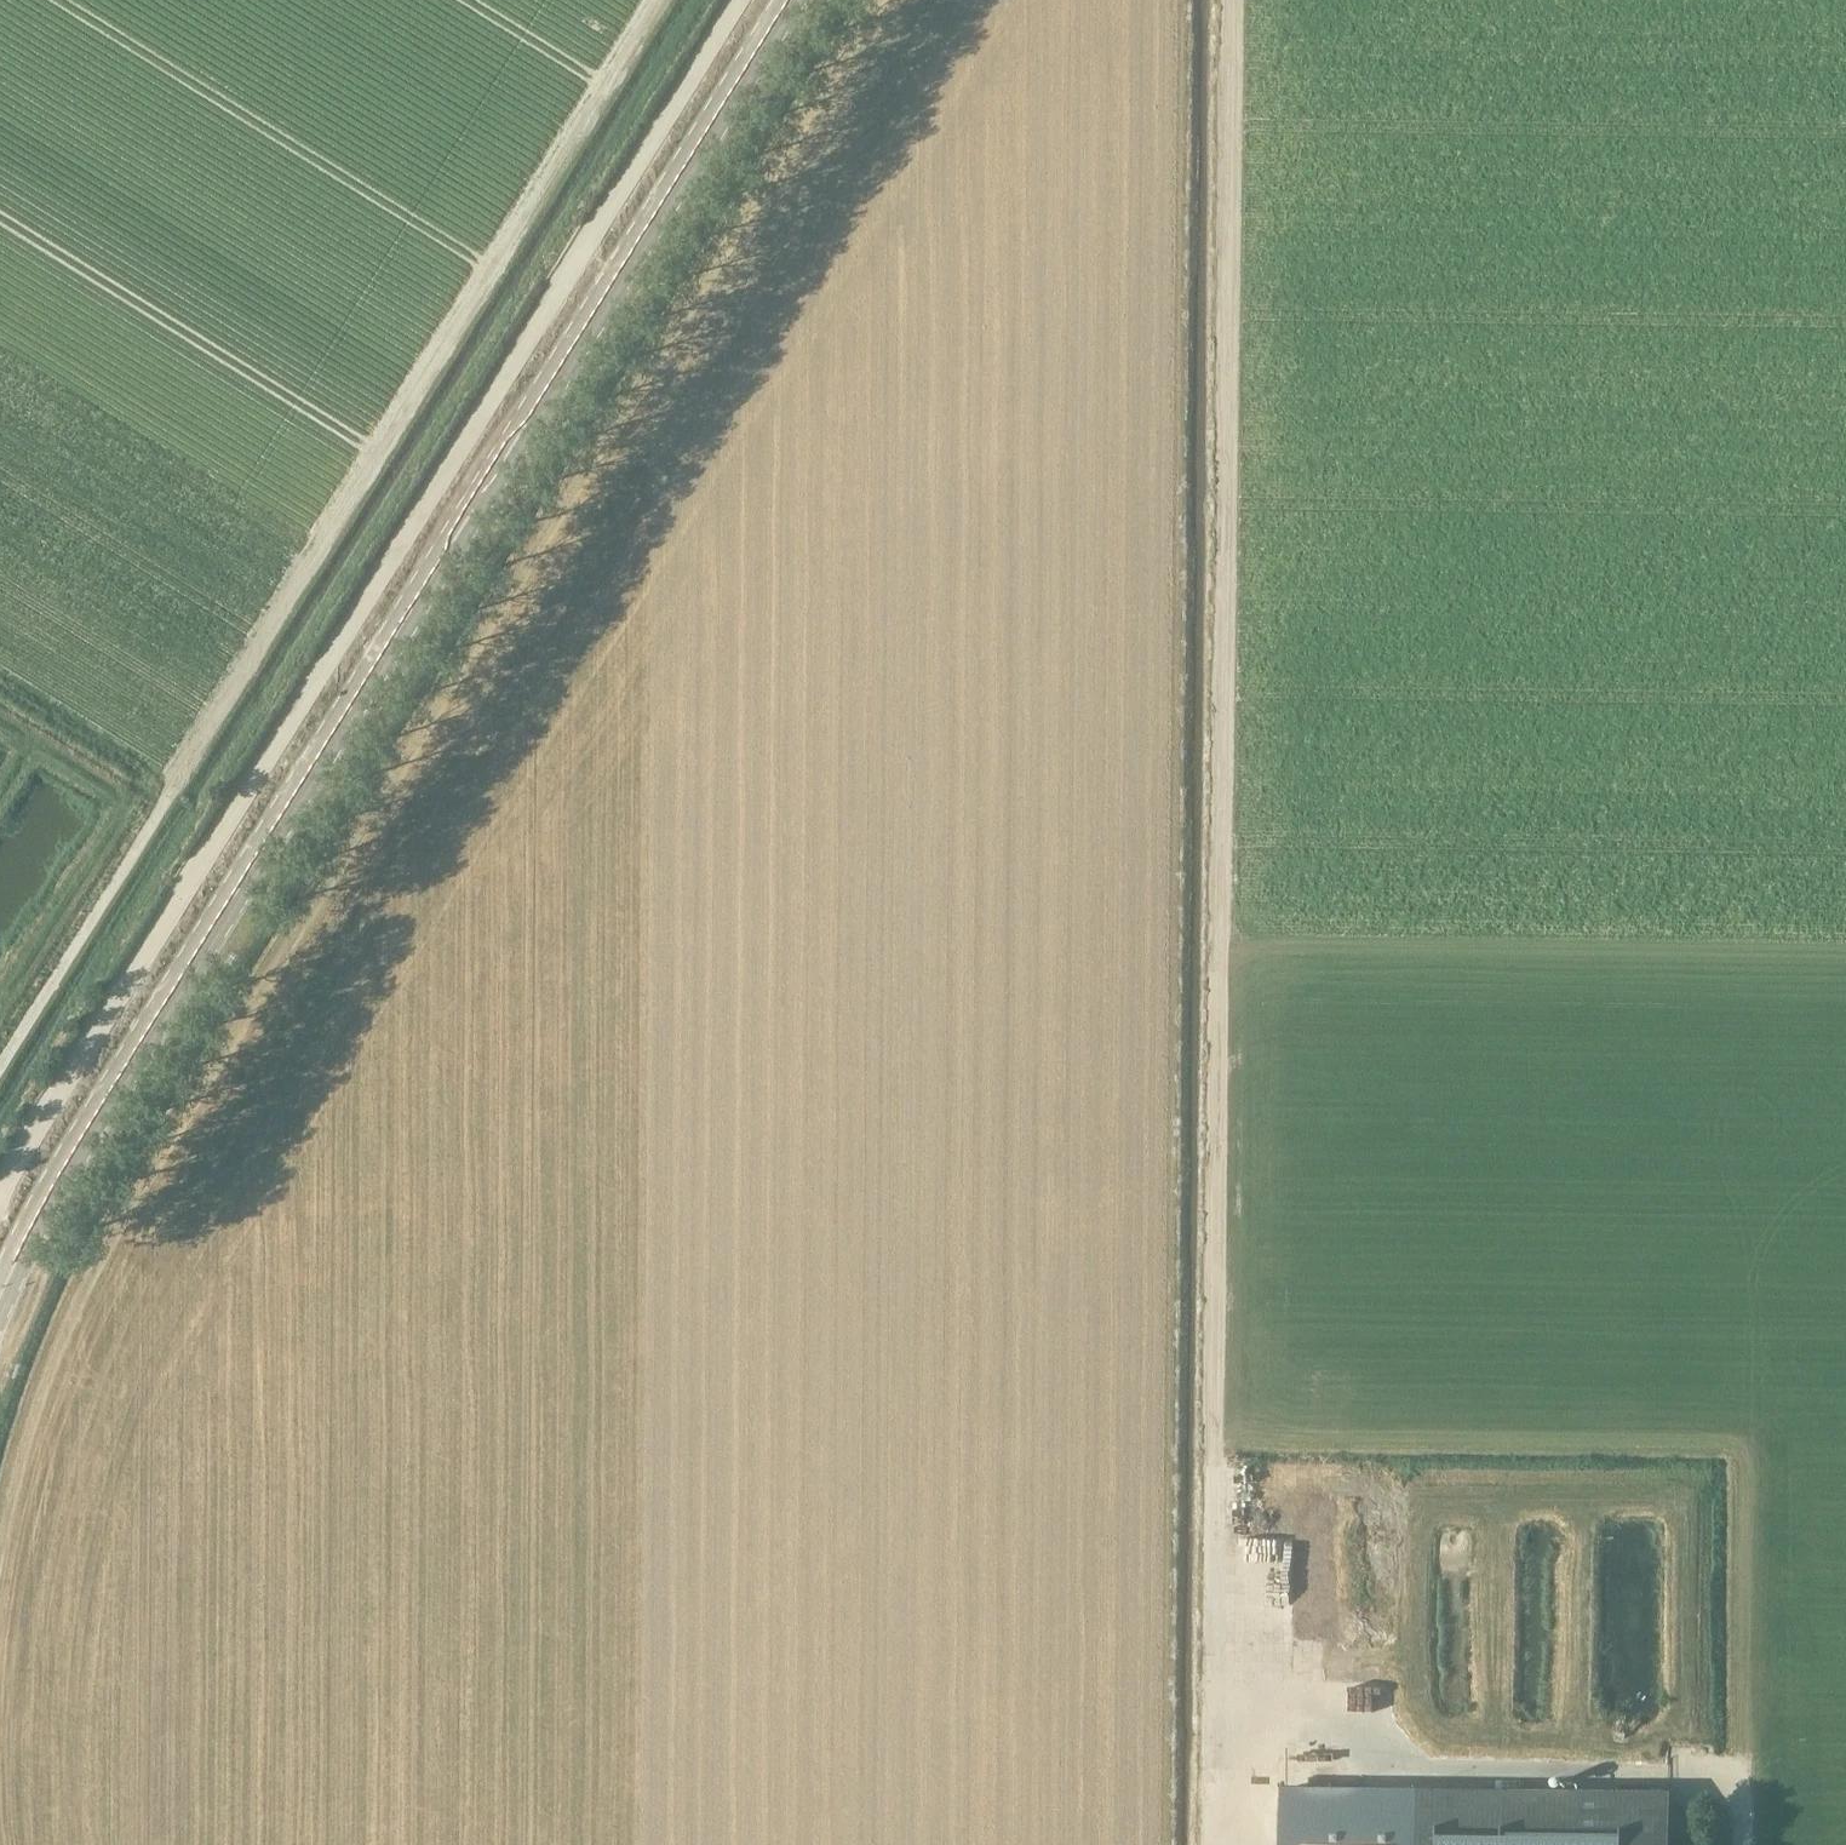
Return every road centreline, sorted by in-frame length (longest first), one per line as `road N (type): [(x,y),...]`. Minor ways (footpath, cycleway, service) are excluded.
road 1 (track): [(1224,0),(1211,985),(1216,1537)]
road 2 (secondary): [(0,1294),(72,1156),(789,0)]
road 3 (track): [(662,0),(0,1066)]

